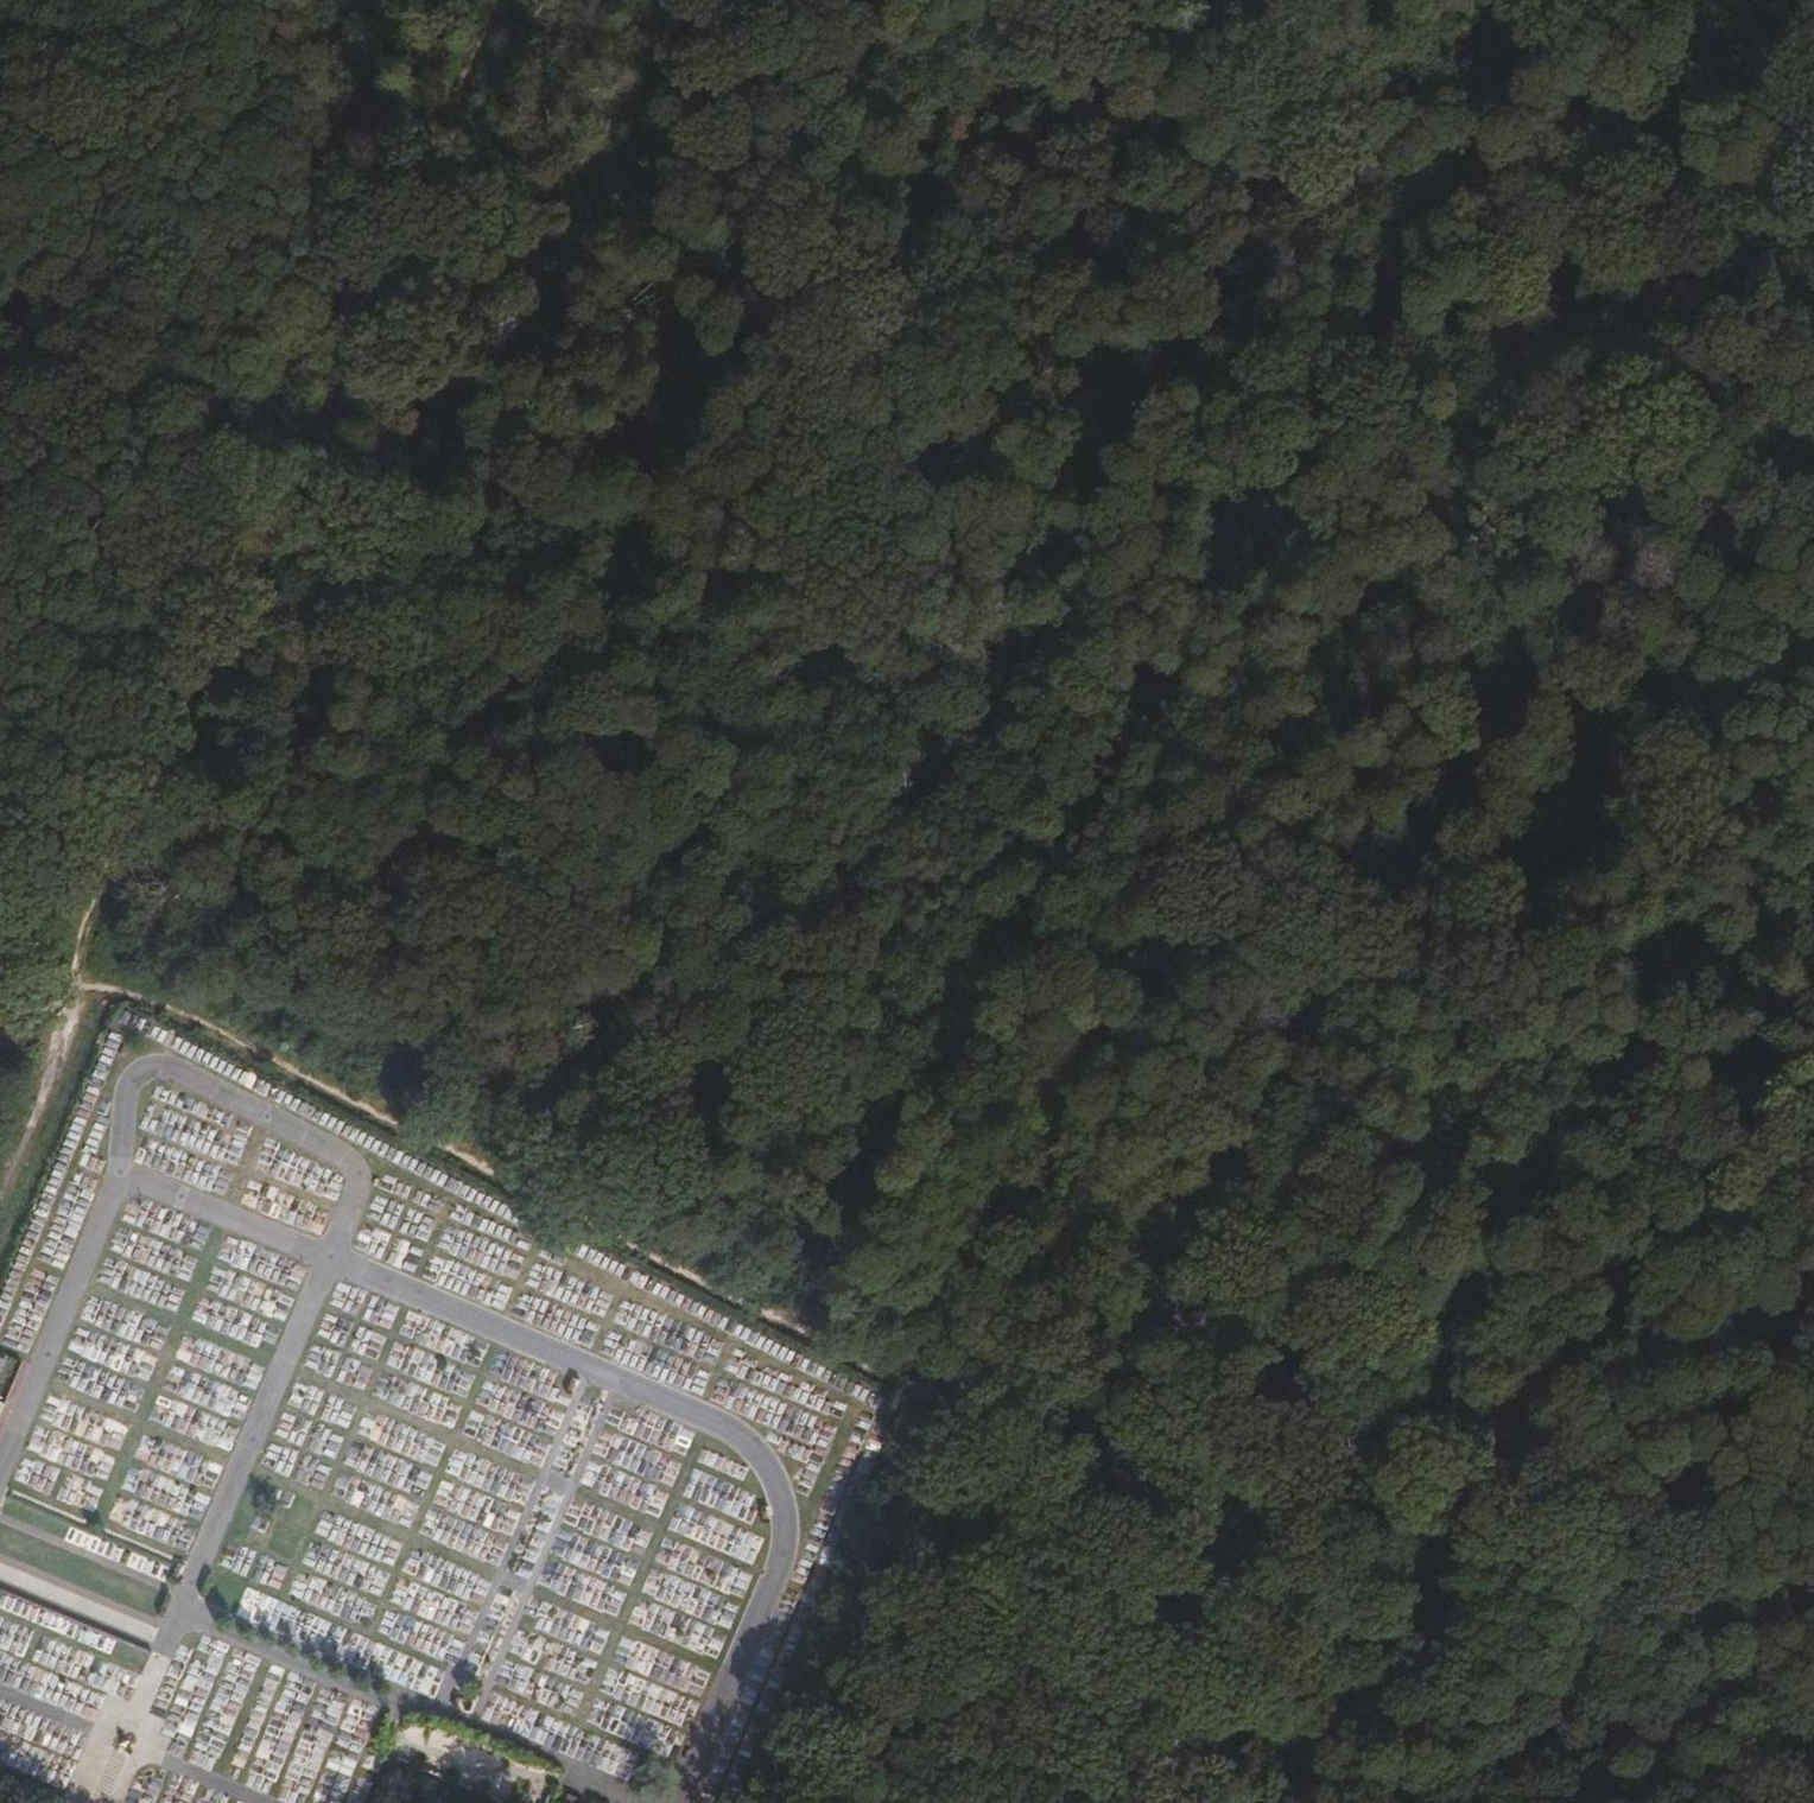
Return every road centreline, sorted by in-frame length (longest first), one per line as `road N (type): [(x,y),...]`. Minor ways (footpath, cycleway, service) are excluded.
road 1 (track): [(98,984),(1749,1802)]
road 2 (track): [(495,0),(98,984)]
road 3 (residential): [(98,984),(0,1221)]

